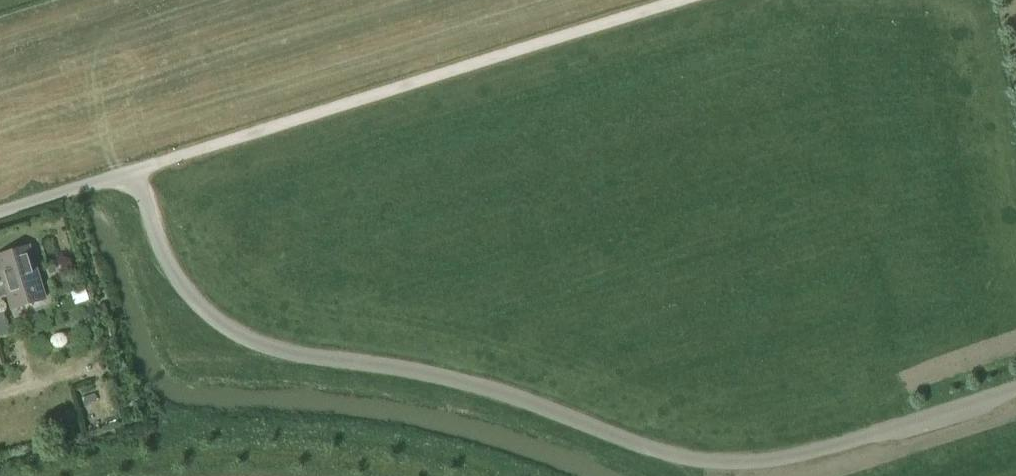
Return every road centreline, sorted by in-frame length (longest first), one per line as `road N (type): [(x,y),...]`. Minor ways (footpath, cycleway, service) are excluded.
road 1 (unclassified): [(132,170),(172,271),(225,327),(300,355),(444,375),(648,450),(739,463),(818,452),(1015,389)]
road 2 (track): [(680,0),(132,170)]
road 3 (unclassified): [(132,170),(0,212)]

